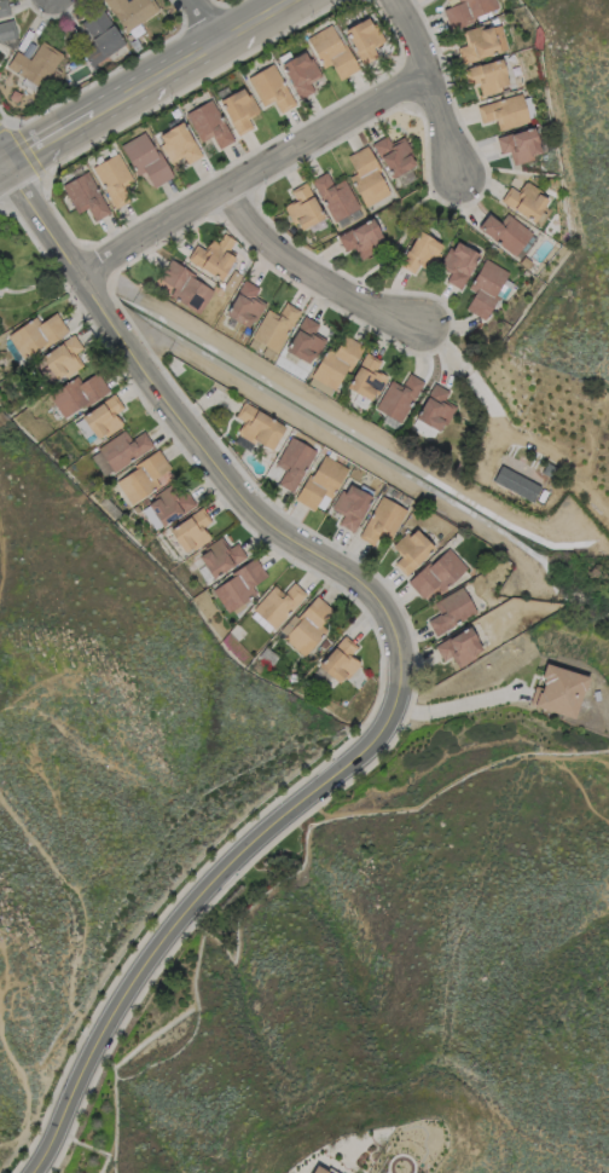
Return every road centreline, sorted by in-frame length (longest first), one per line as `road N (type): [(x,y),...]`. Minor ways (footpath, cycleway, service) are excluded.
road 1 (residential): [(399,672),(387,618),(355,577),(244,501),(155,386),(0,154)]
road 2 (residential): [(31,1172),(122,1000),(197,897),(257,830),(378,734),(399,672)]
road 3 (residential): [(82,281),(227,180),(423,77)]
road 4 (tertiary): [(290,0),(0,168)]
road 5 (residential): [(227,180),(279,244),(413,322)]
road 6 (residential): [(401,0),(427,36),(423,77),(452,126),(460,173)]

